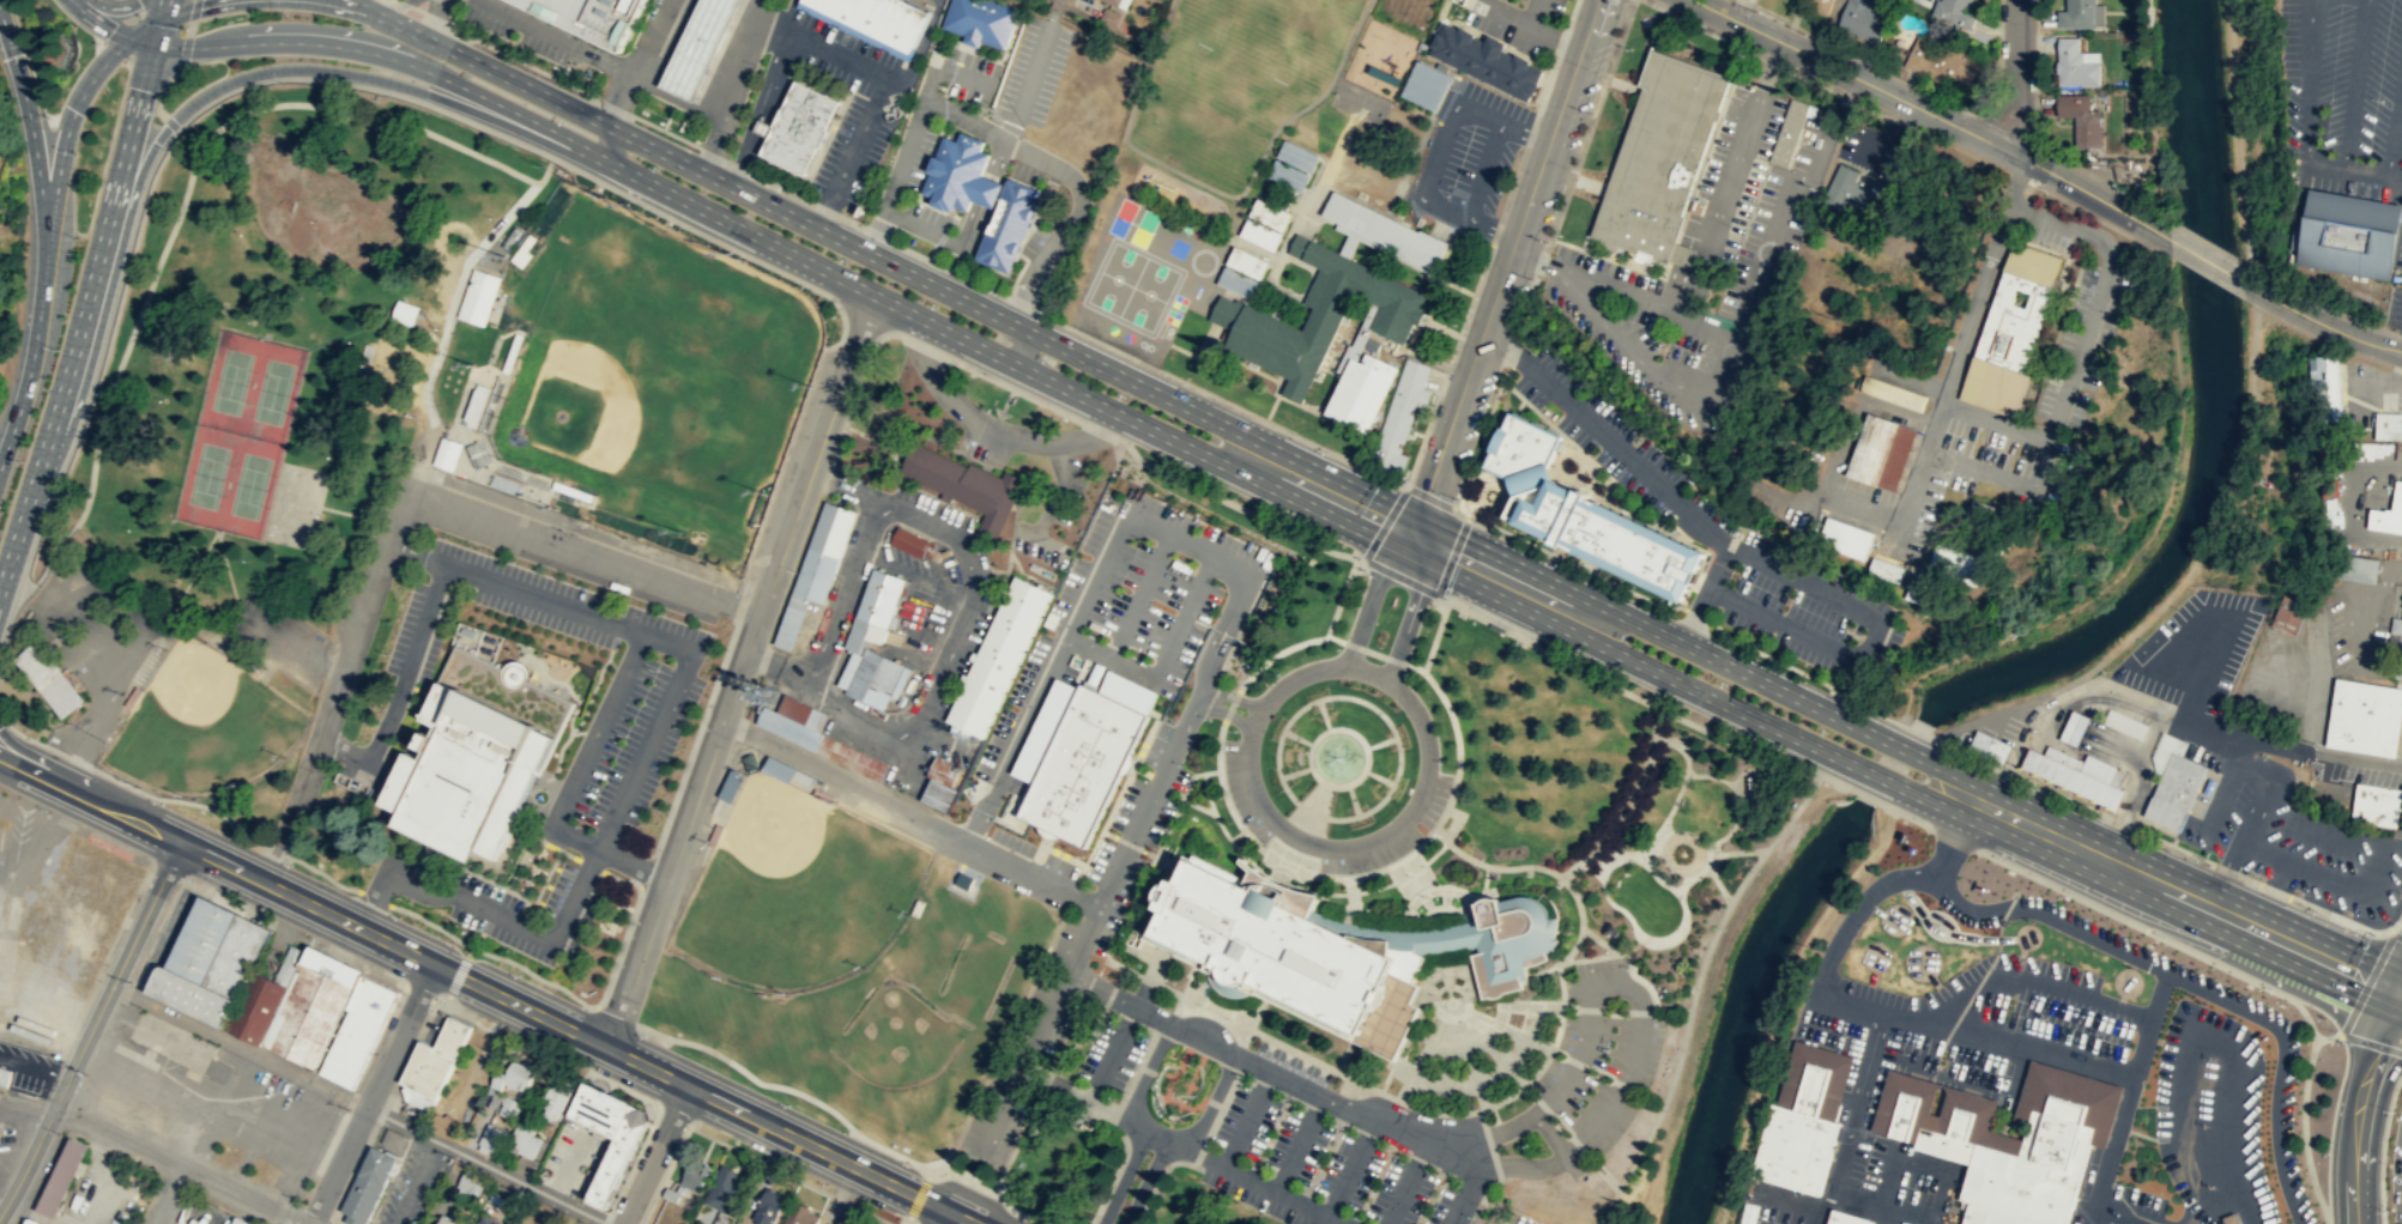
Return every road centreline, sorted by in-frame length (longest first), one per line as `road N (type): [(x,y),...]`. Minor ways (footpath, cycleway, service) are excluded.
road 1 (secondary): [(156,43),(327,43),(394,57),(598,151),(1118,417),(1209,456),(1257,460)]
road 2 (secondary): [(1257,460),(1224,425),(383,18)]
road 3 (residential): [(875,295),(607,1047)]
road 4 (primary): [(90,289),(113,267),(156,141),(200,96),(249,73),(314,67),(386,80),(581,158),(610,157)]
road 5 (secondary): [(434,964),(974,1223)]
road 6 (residential): [(1414,534),(1598,0)]
road 7 (track): [(2047,693),(2098,665),(2164,604),(2221,517),(2249,436),(2259,290)]
road 8 (secondary): [(1982,802),(2401,993)]
road 9 (secondary): [(1583,616),(1613,652),(1827,753),(1919,795),(1982,802)]
road 10 (secondary): [(1982,802),(1937,764),(1630,618),(1583,616)]
road 11 (secondary): [(1257,460),(1583,616)]
road 12 (tertiary): [(1694,0),(2017,154)]
road 13 (track): [(407,491),(428,423),(423,382),(465,266),(539,181)]
road 14 (primary): [(0,574),(92,274)]
road 15 (residential): [(180,842),(53,1108)]
road 16 (residential): [(434,964),(308,1223)]
road 17 (secondary): [(180,842),(434,964)]
road 18 (residential): [(302,1223),(53,1108)]
road 19 (primary): [(92,274),(156,43)]
road 20 (secondary): [(2401,993),(2356,1111),(2357,1223)]
road 21 (primary): [(0,19),(26,111),(46,250)]
road 22 (primary): [(129,37),(74,109),(46,250)]
road 23 (primary): [(46,250),(32,346),(0,464)]
road 24 (secondary): [(0,761),(180,842)]
road 25 (tertiary): [(2241,279),(2317,321),(2401,352)]
road 26 (tertiary): [(2017,154),(2170,238)]
road 27 (residential): [(2018,0),(2017,154)]
road 28 (residential): [(689,1086),(623,1223)]

